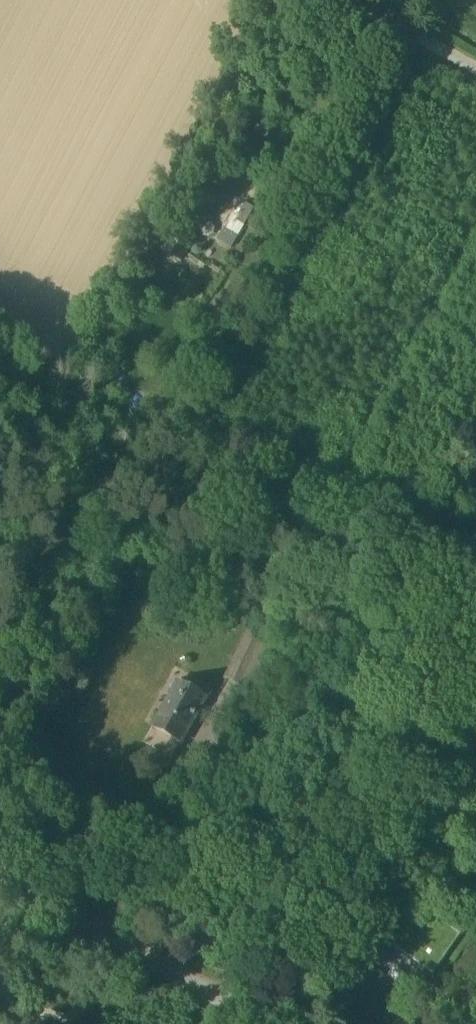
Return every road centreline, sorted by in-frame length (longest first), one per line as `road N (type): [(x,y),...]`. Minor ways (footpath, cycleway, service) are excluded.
road 1 (residential): [(0,873),(273,1023)]
road 2 (residential): [(475,69),(351,0)]

